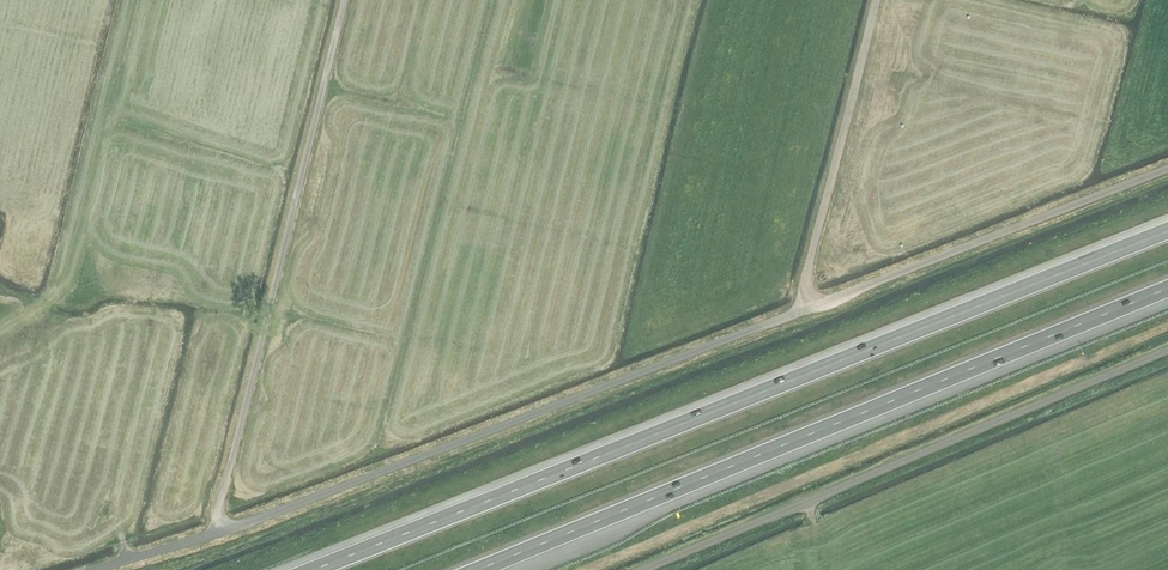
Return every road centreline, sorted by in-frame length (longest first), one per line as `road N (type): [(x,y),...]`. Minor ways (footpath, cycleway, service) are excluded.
road 1 (unclassified): [(94,569),(214,533),(1167,167)]
road 2 (motorway): [(1167,231),(312,569)]
road 3 (motorway): [(478,569),(1167,289)]
road 4 (unclassified): [(643,569),(1167,349)]

